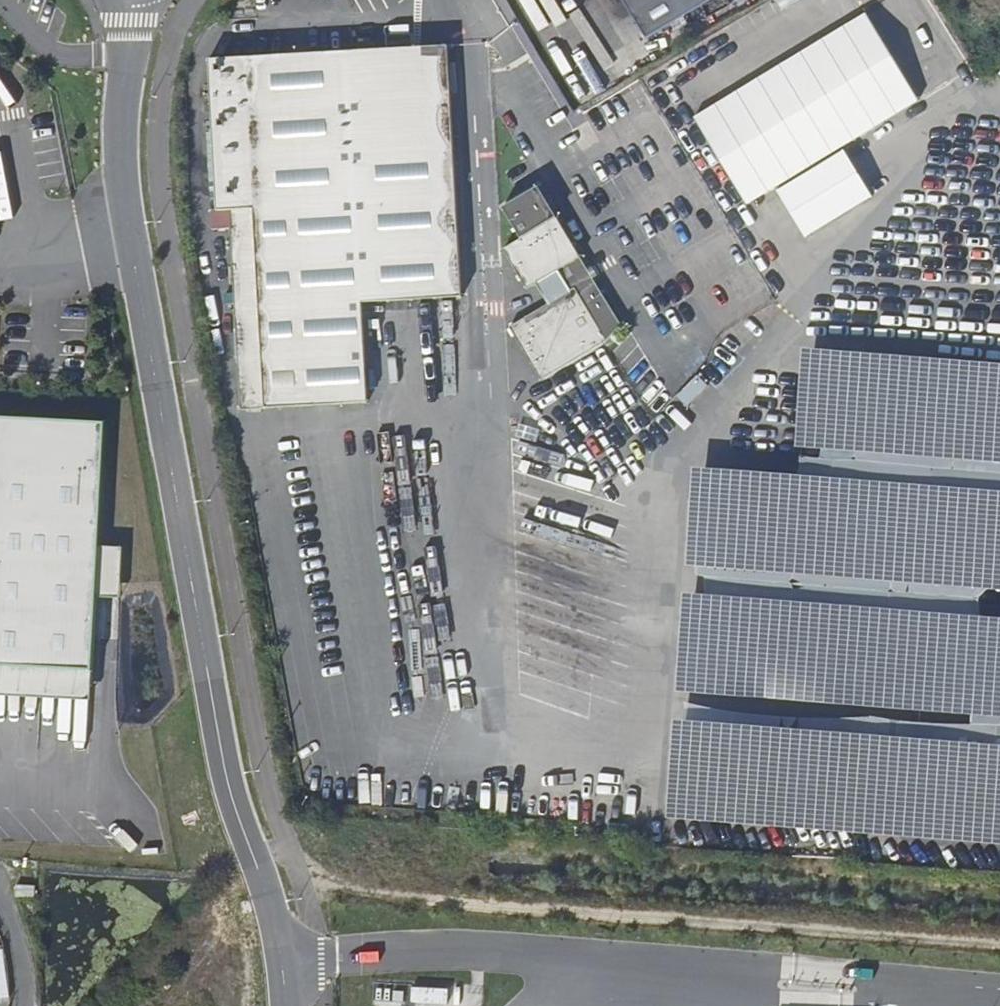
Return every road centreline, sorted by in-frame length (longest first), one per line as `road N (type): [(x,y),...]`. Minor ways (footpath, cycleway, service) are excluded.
road 1 (unclassified): [(279,952),(220,745),(125,234),(134,0)]

